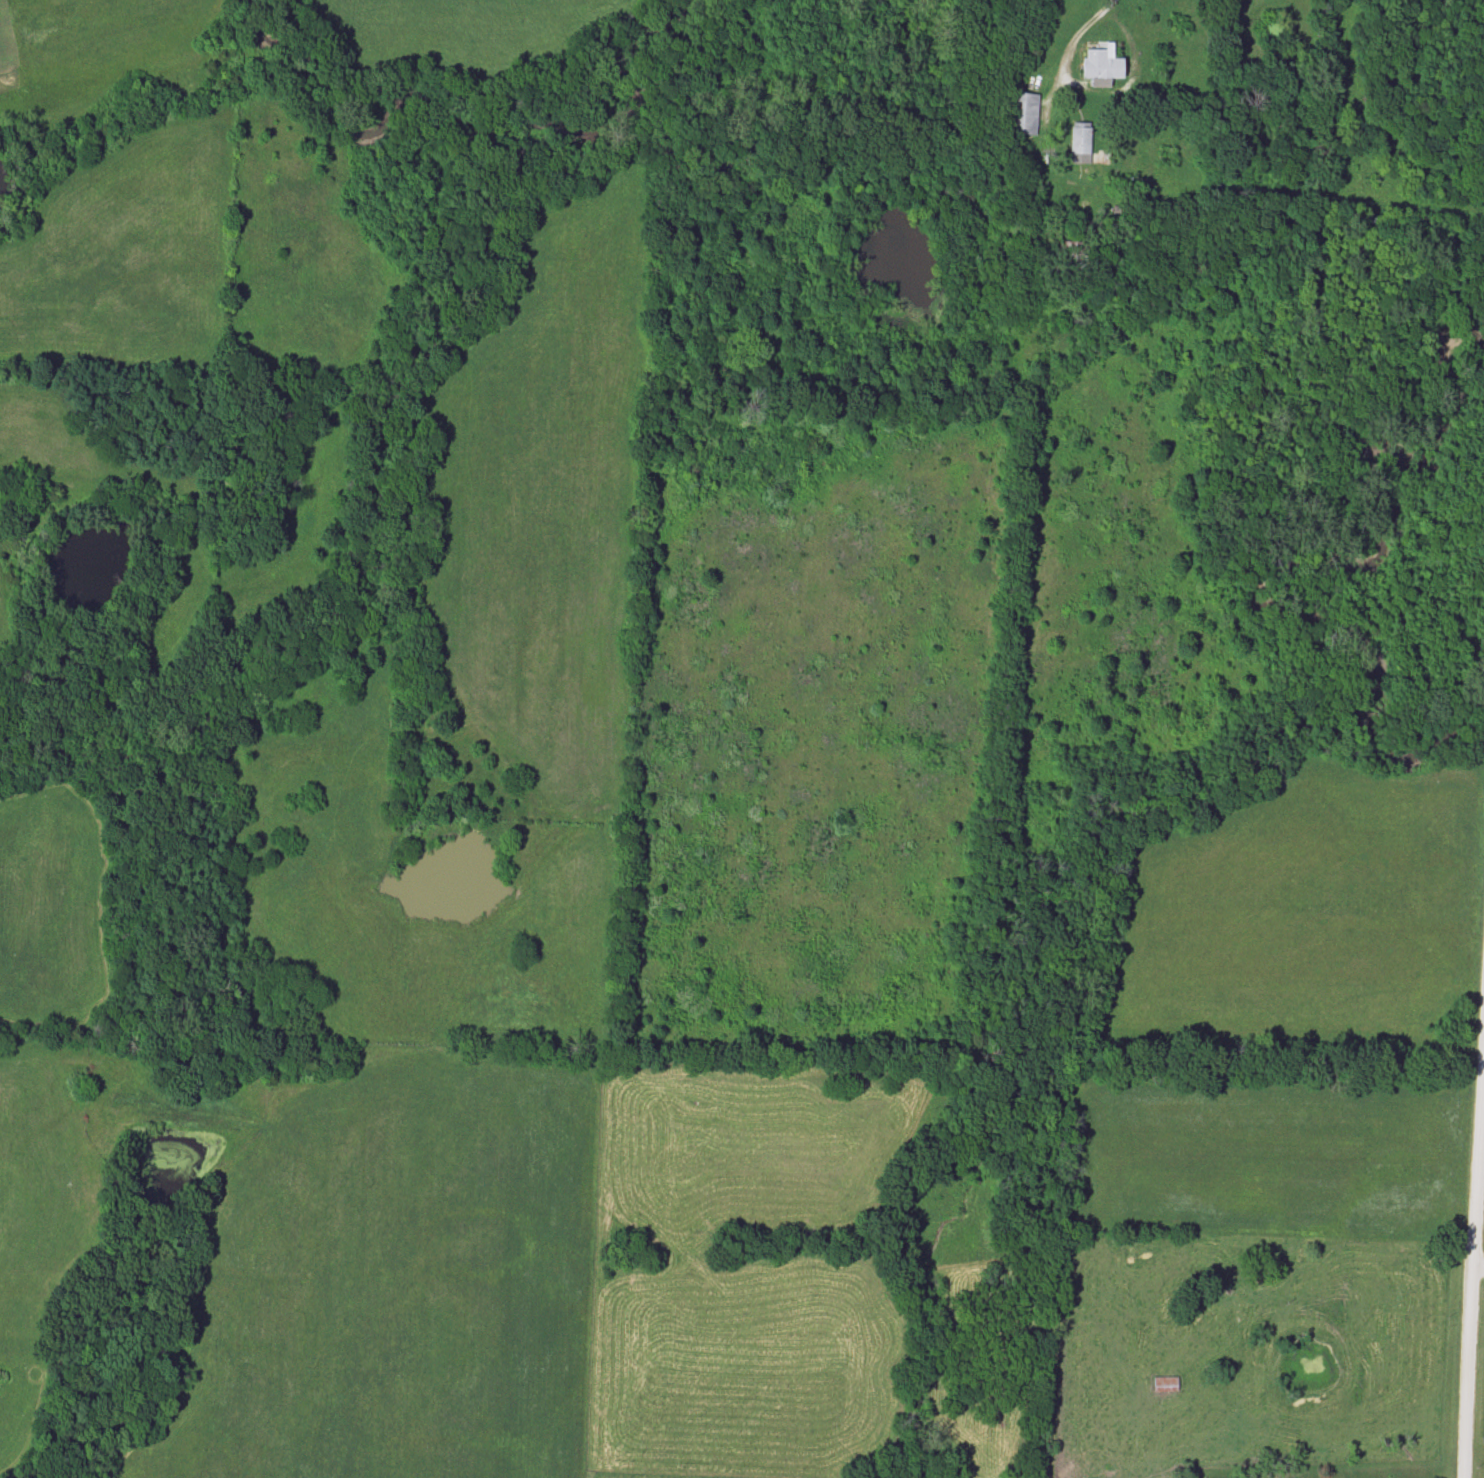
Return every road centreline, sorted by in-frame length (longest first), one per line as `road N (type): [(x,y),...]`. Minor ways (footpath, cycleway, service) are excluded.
road 1 (residential): [(1463,1477),(1483,1032)]

